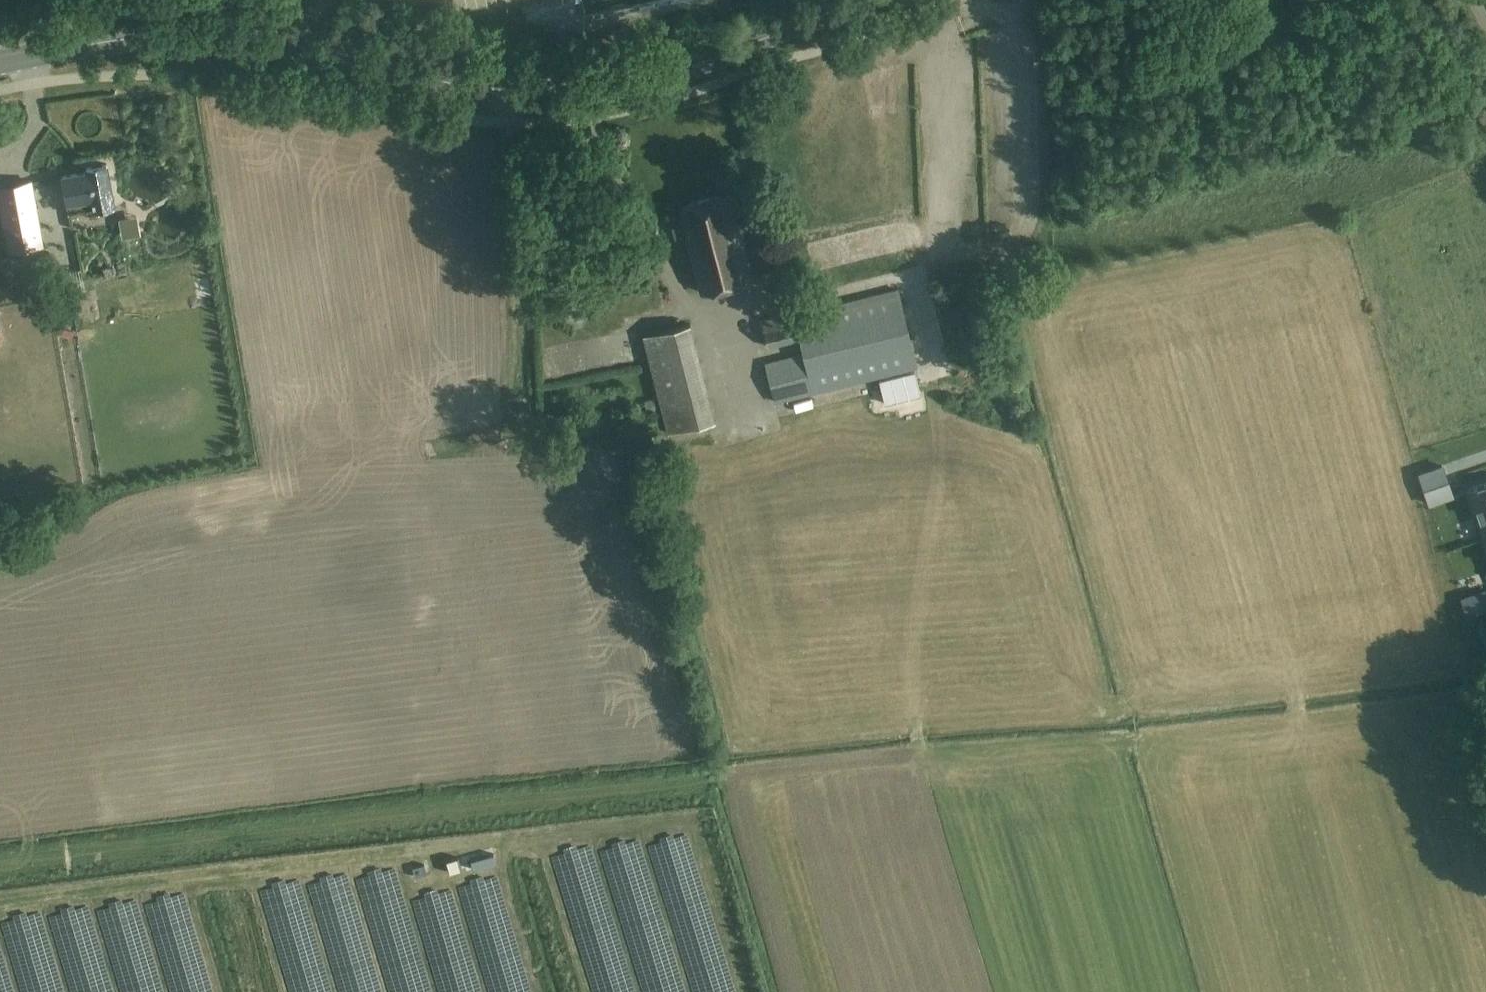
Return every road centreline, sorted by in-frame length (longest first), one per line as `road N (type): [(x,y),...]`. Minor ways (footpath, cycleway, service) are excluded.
road 1 (secondary): [(0,61),(132,38),(230,37),(440,81),(582,90),(666,75),(848,5)]
road 2 (track): [(510,90),(502,269),(521,442)]

